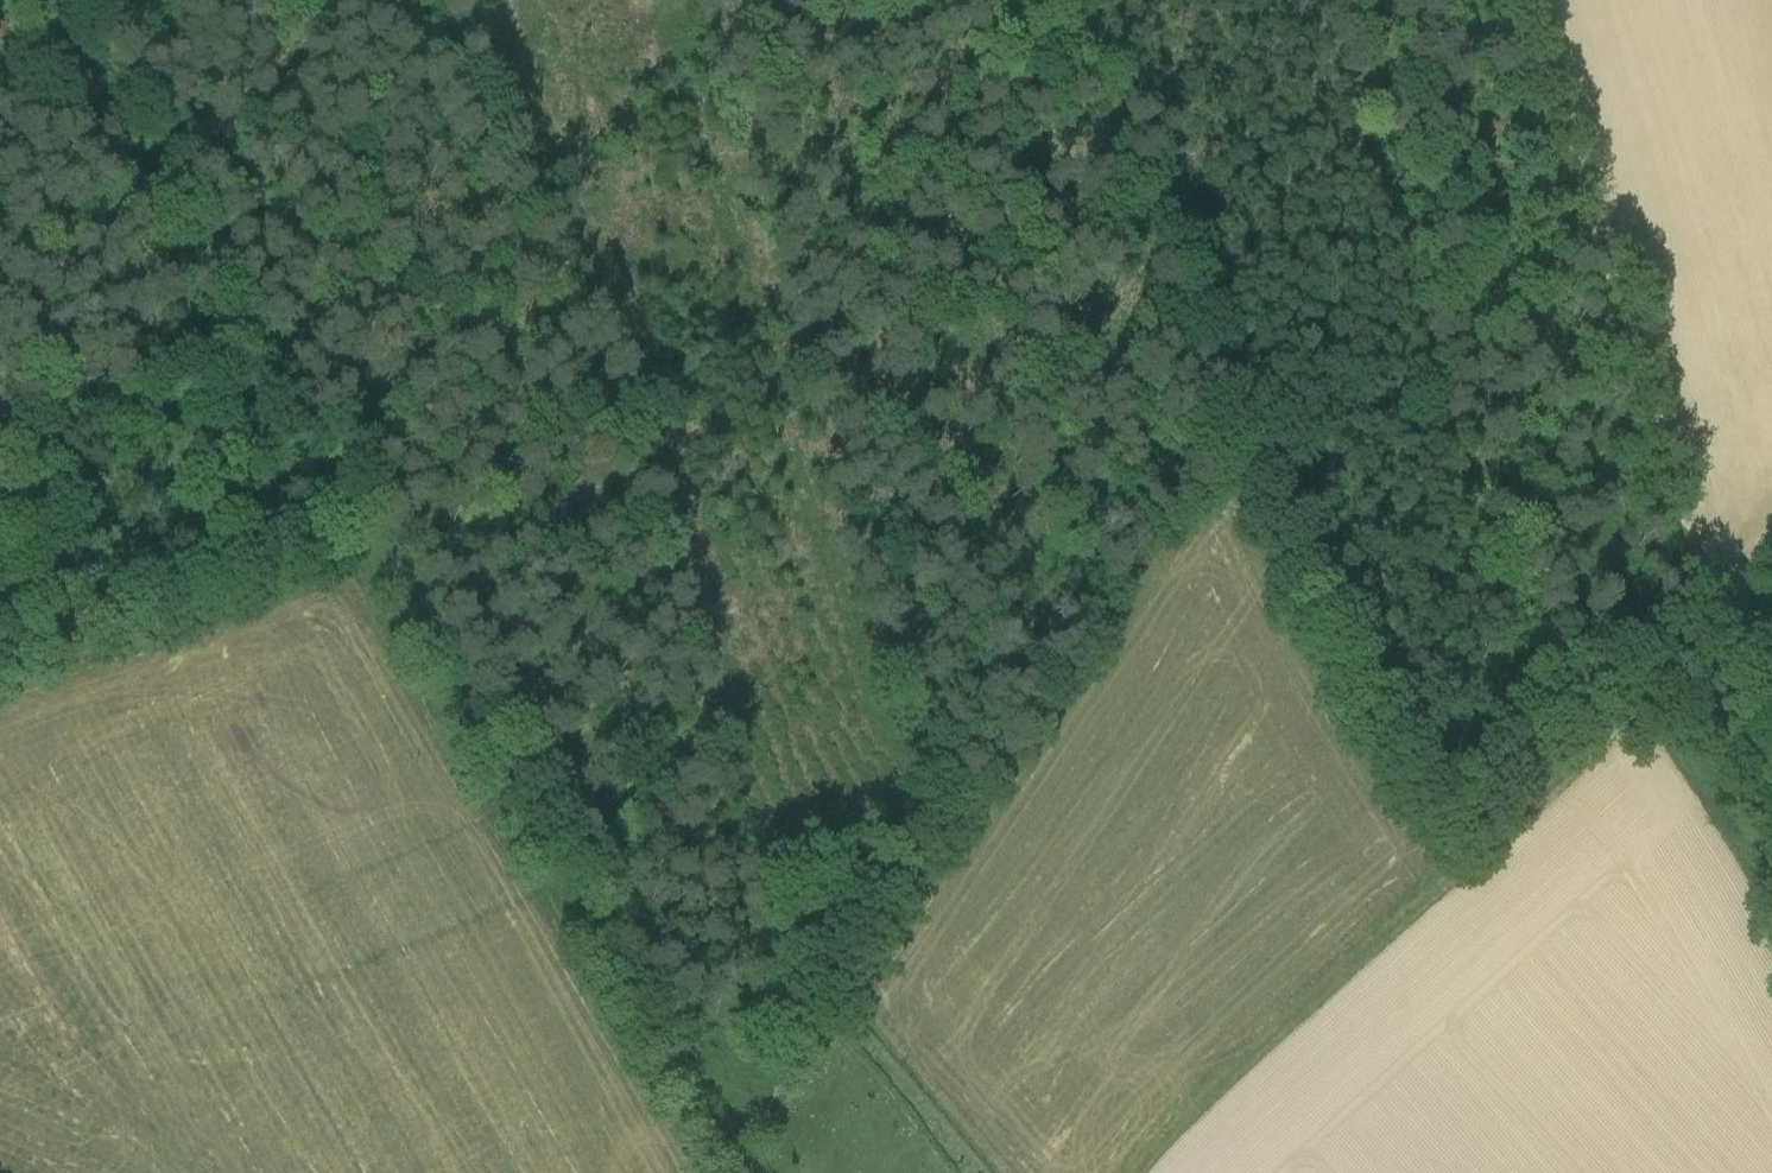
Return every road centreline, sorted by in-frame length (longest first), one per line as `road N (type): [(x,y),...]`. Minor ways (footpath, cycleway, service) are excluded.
road 1 (track): [(56,0),(76,70),(734,1172)]
road 2 (track): [(1636,707),(1140,1172)]

